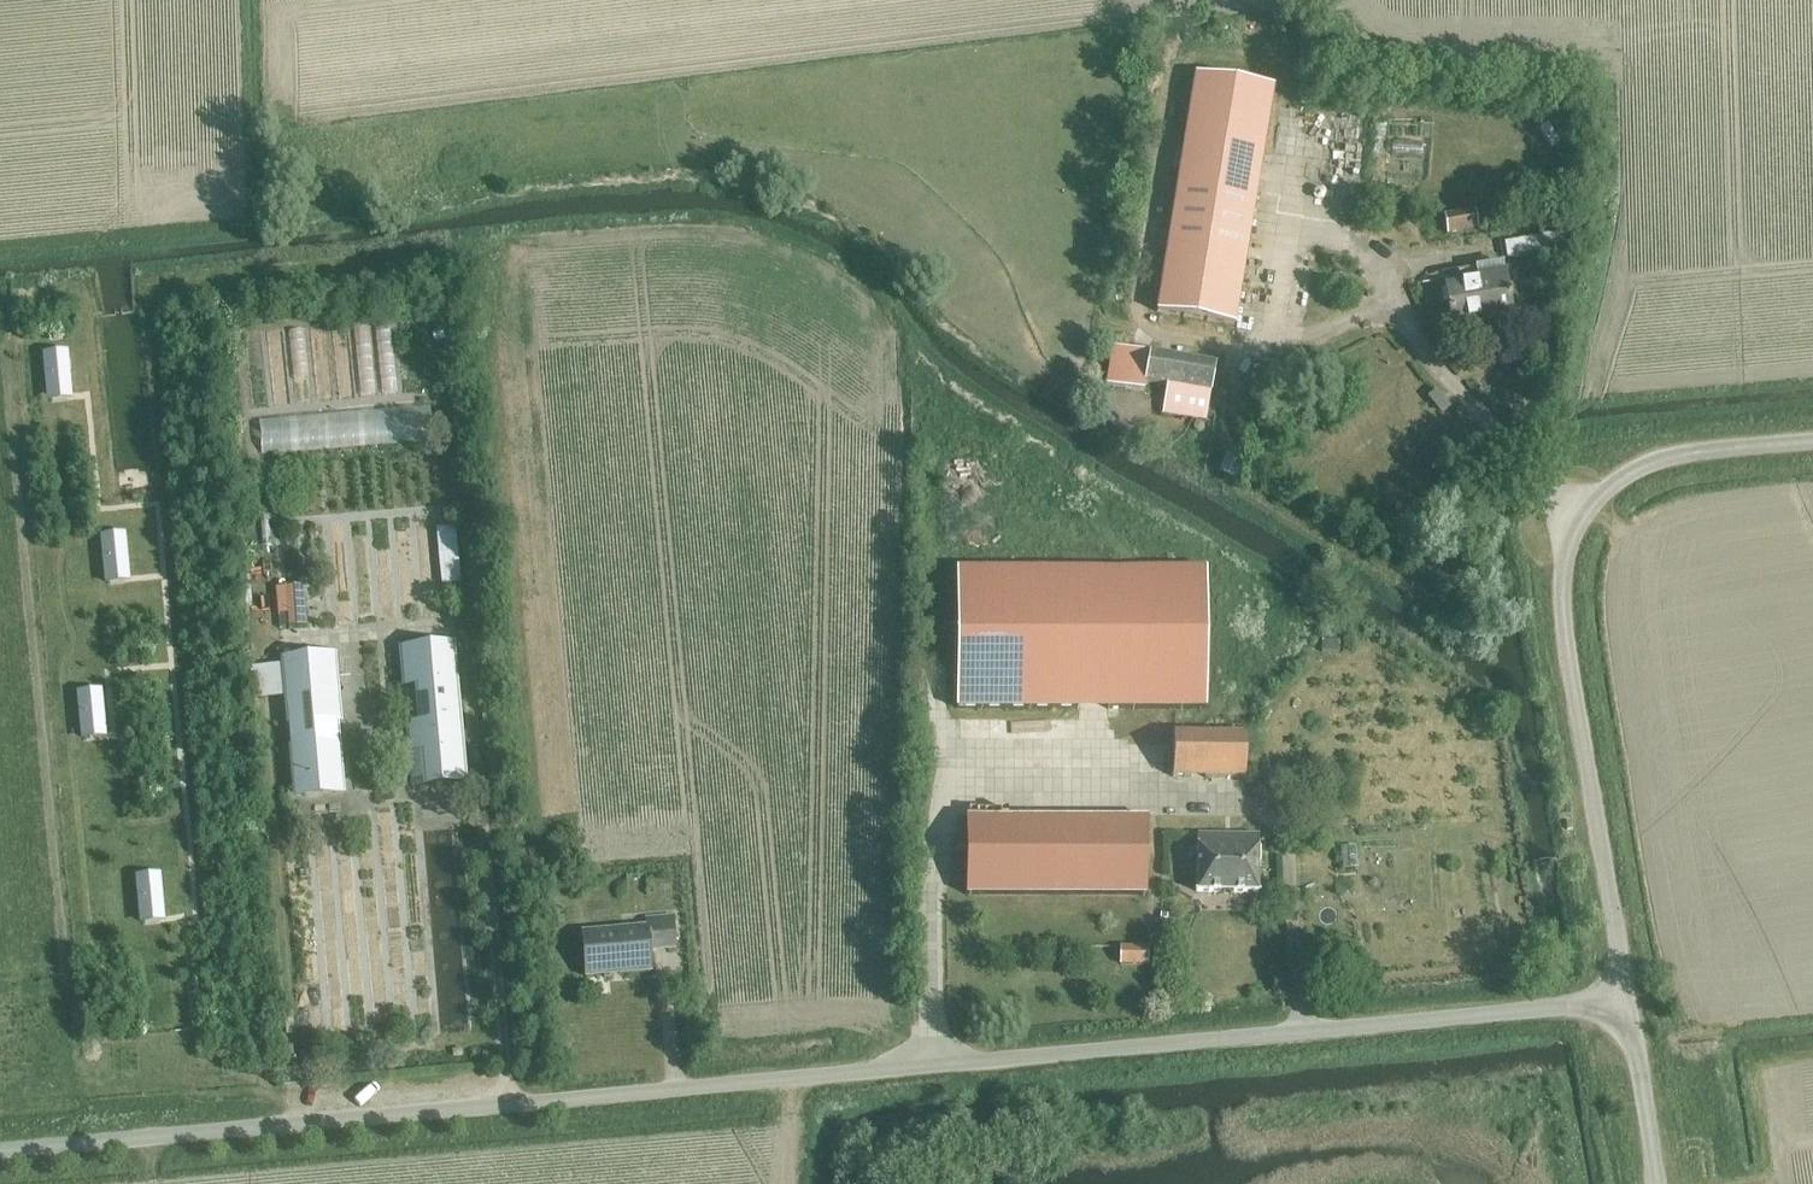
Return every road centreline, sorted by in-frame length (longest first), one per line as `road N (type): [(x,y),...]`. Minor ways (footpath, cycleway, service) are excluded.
road 1 (unclassified): [(0,1150),(1627,1002)]
road 2 (unclassified): [(1627,1002),(1565,626),(1564,556),(1604,491),(1649,461),(1812,441)]
road 3 (track): [(480,757),(512,1103)]
road 4 (unclassified): [(1657,1183),(1627,1002)]

